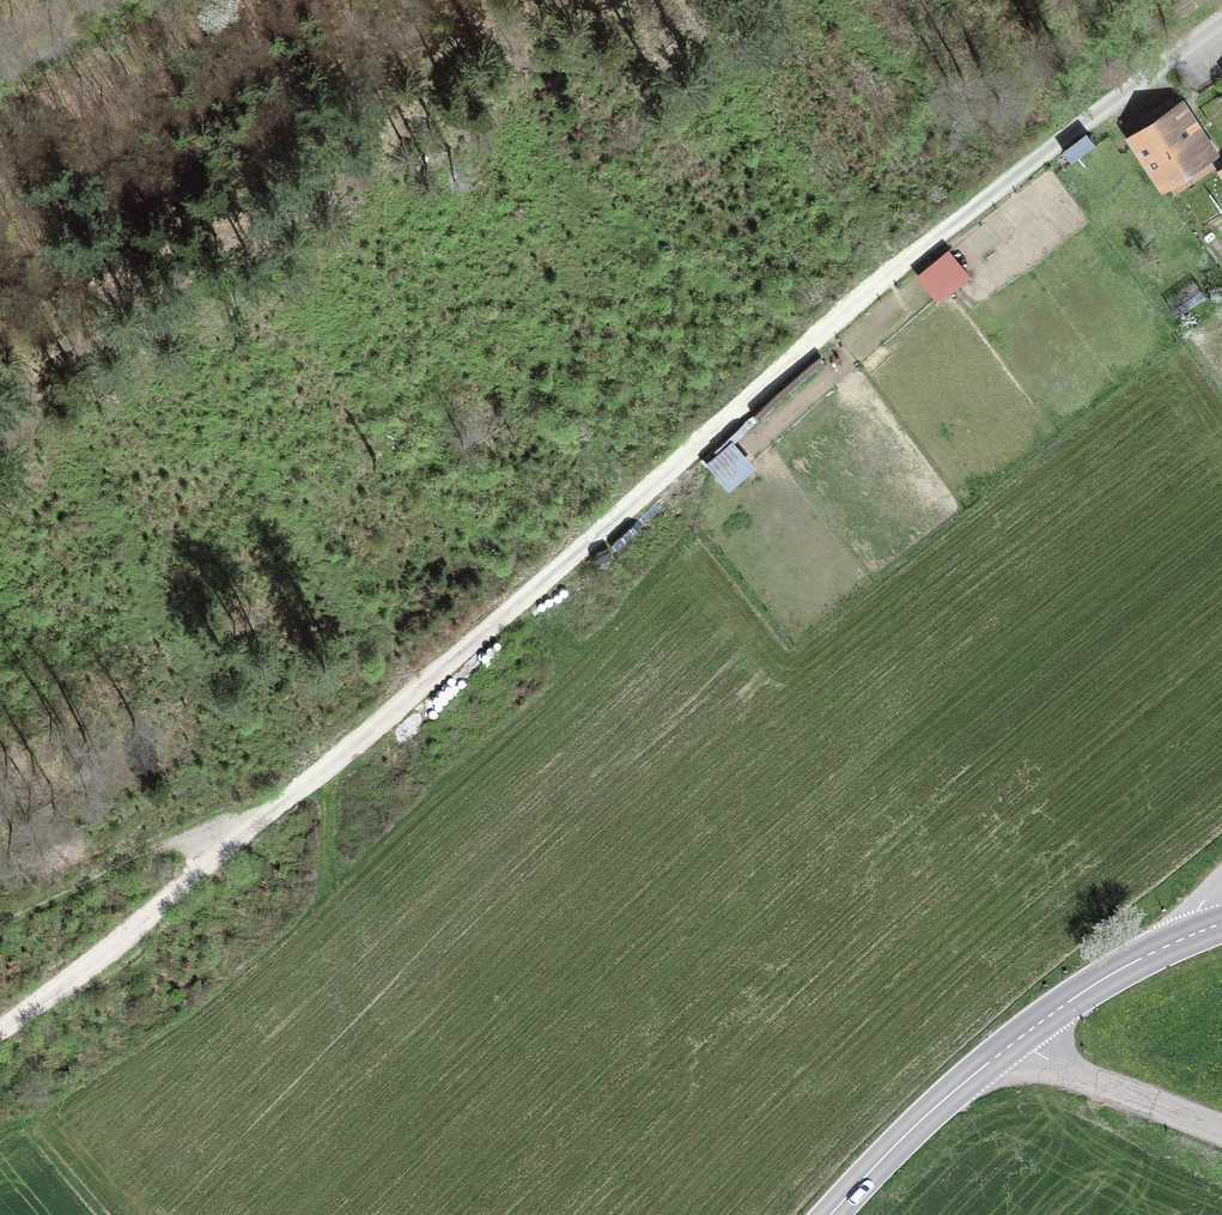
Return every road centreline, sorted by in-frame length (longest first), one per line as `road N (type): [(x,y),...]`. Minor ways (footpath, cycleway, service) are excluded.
road 1 (track): [(0,1027),(1057,138)]
road 2 (secondary): [(830,1214),(906,1135),(1014,1042)]
road 3 (track): [(0,926),(122,861),(168,843),(224,838)]
road 4 (unclassified): [(1014,1042),(1109,1091),(1221,1130)]
road 5 (secondary): [(1014,1042),(1082,992),(1189,936)]
road 6 (residential): [(1057,138),(1221,17)]
road 7 (track): [(123,0),(0,83)]

